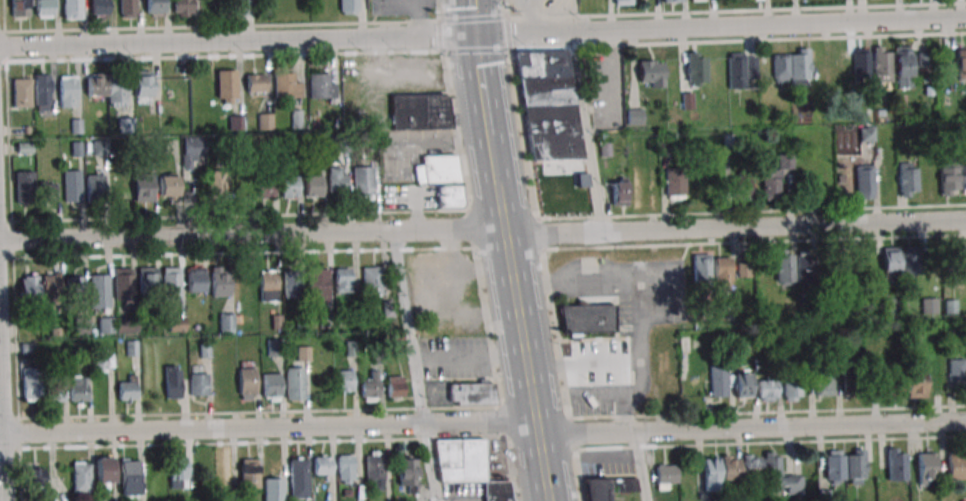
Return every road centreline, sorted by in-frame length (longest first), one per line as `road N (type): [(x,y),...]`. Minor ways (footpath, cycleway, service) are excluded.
road 1 (residential): [(0,434),(504,421),(575,434),(965,422)]
road 2 (residential): [(0,240),(965,219)]
road 3 (tertiary): [(474,29),(965,16)]
road 4 (residential): [(0,43),(474,29)]
road 5 (secondary): [(547,500),(495,184)]
road 6 (residential): [(4,500),(0,356)]

